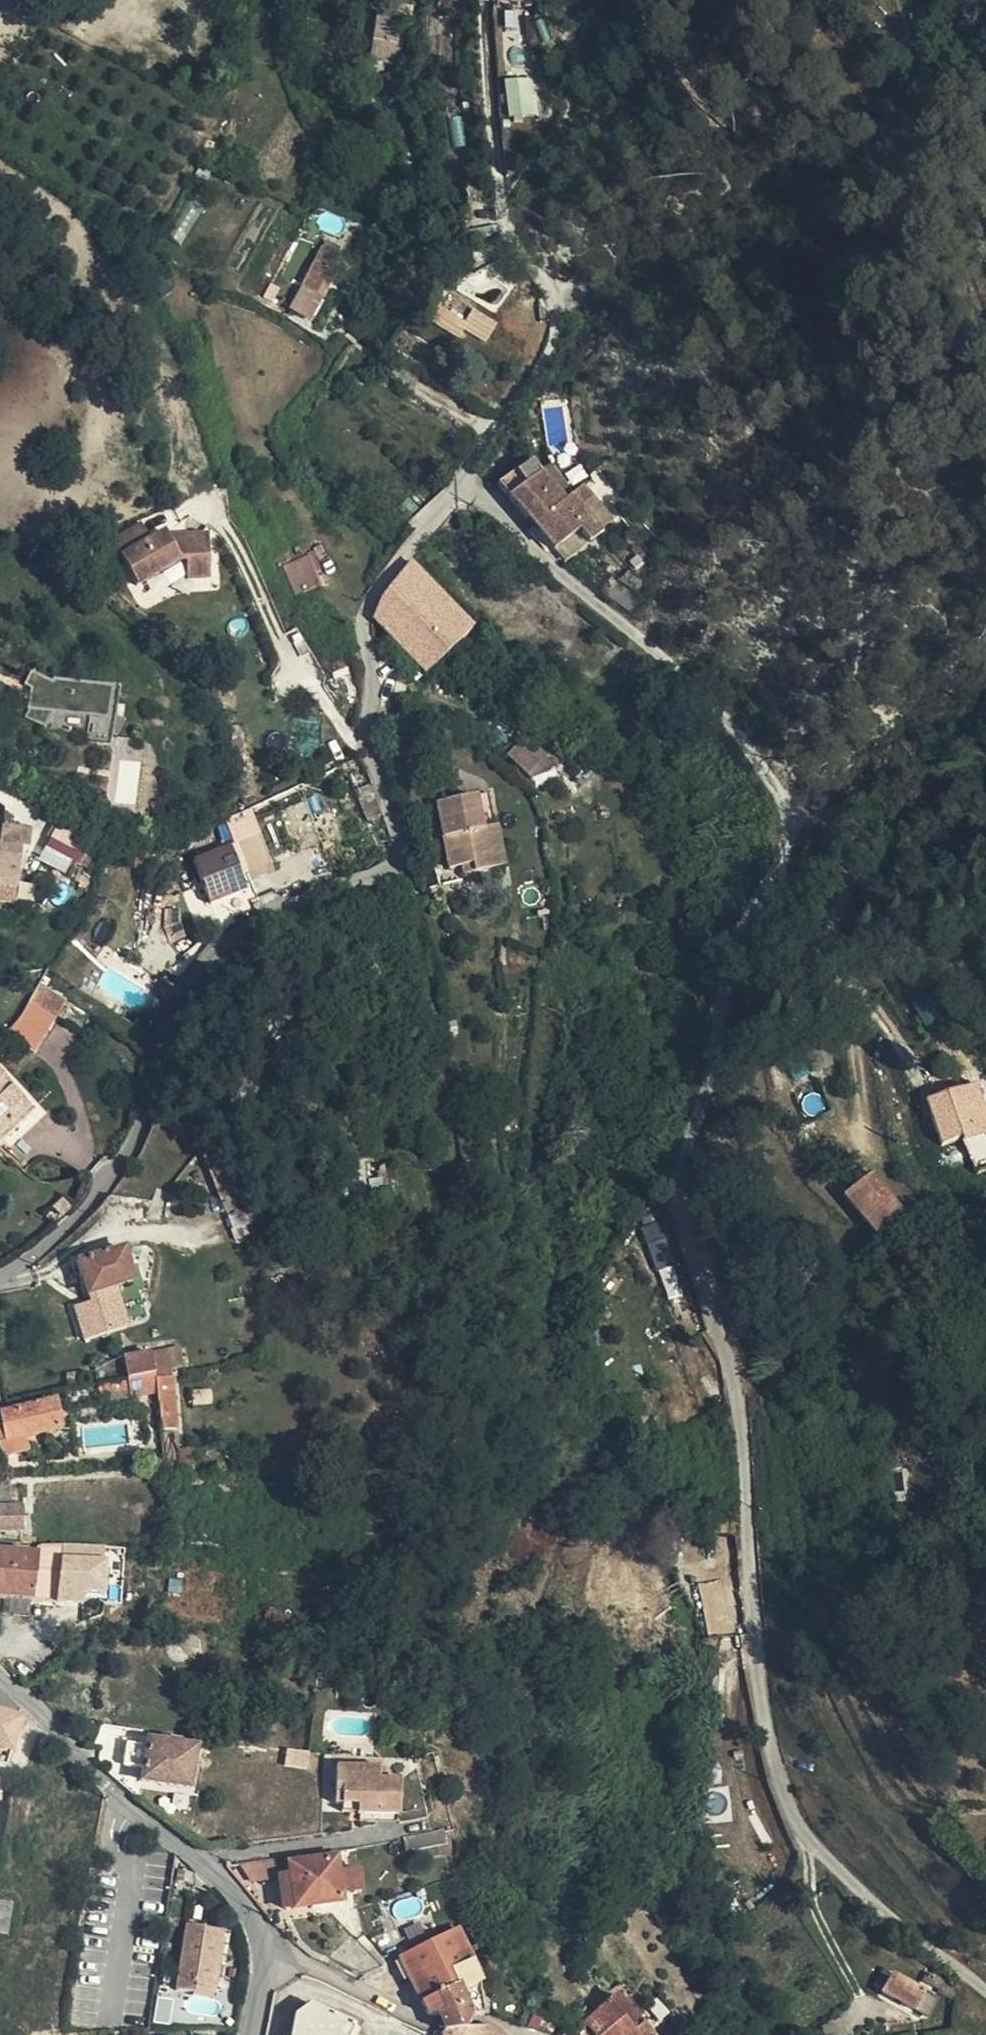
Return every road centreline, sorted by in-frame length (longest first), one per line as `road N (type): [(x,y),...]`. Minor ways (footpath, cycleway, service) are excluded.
road 1 (residential): [(465,476),(594,611),(705,689),(792,782),(802,822),(721,984),(716,1089),(679,1168),(683,1243),(739,1371),(772,1762),(802,1836),(985,1988)]
road 2 (residential): [(465,476),(360,613),(382,699),(363,742),(395,876),(198,962),(131,1155),(76,1237),(0,1277)]
road 3 (tertiary): [(271,1952),(247,1913),(0,1680)]
road 4 (residential): [(506,212),(549,267),(566,340),(465,476)]
road 5 (residential): [(271,1952),(423,2027),(503,2023),(523,2034)]

